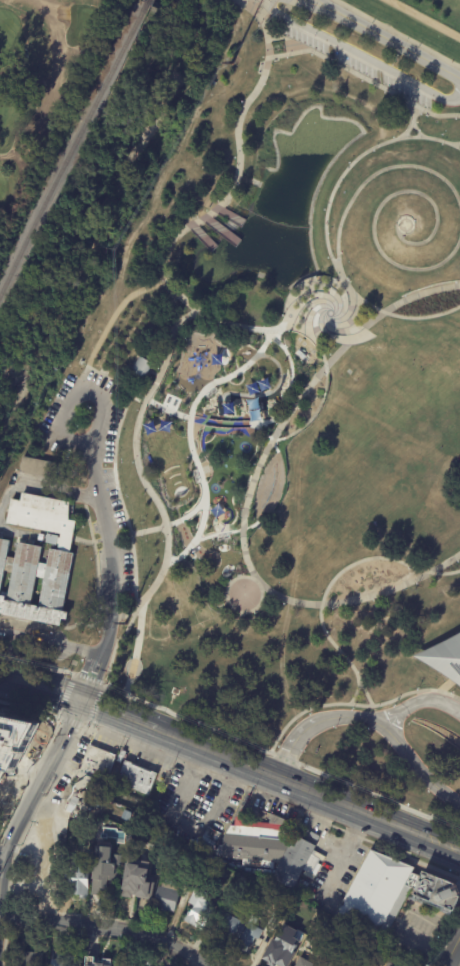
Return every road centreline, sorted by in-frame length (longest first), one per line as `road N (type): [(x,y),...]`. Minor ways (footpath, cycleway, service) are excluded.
road 1 (residential): [(207,965),(121,929),(0,920)]
road 2 (tertiary): [(79,700),(7,846),(0,892)]
road 3 (primary): [(423,839),(276,778)]
road 4 (primary): [(276,778),(155,730)]
road 5 (tertiary): [(459,79),(354,21)]

